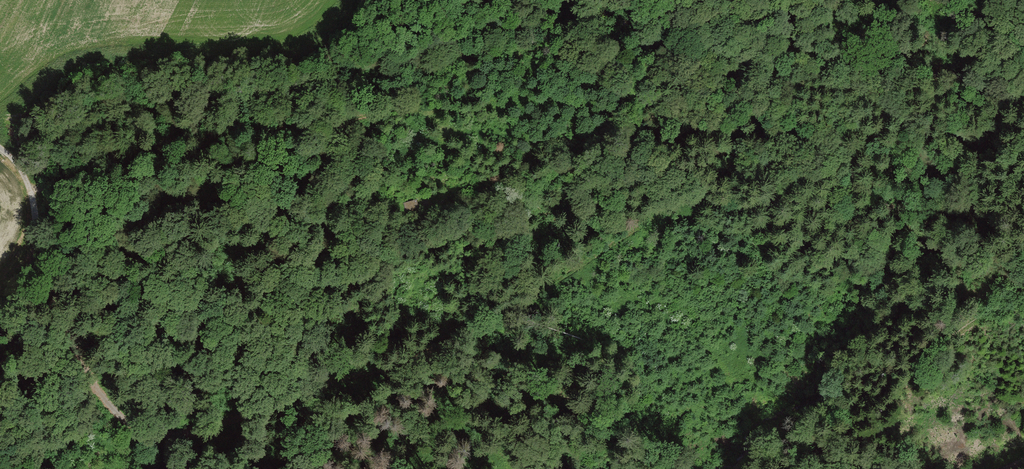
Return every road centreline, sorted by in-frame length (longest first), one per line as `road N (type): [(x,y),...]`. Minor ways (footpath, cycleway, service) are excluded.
road 1 (track): [(693,194),(466,333),(204,429)]
road 2 (track): [(0,148),(30,185),(57,309),(97,388),(146,431),(204,429)]

